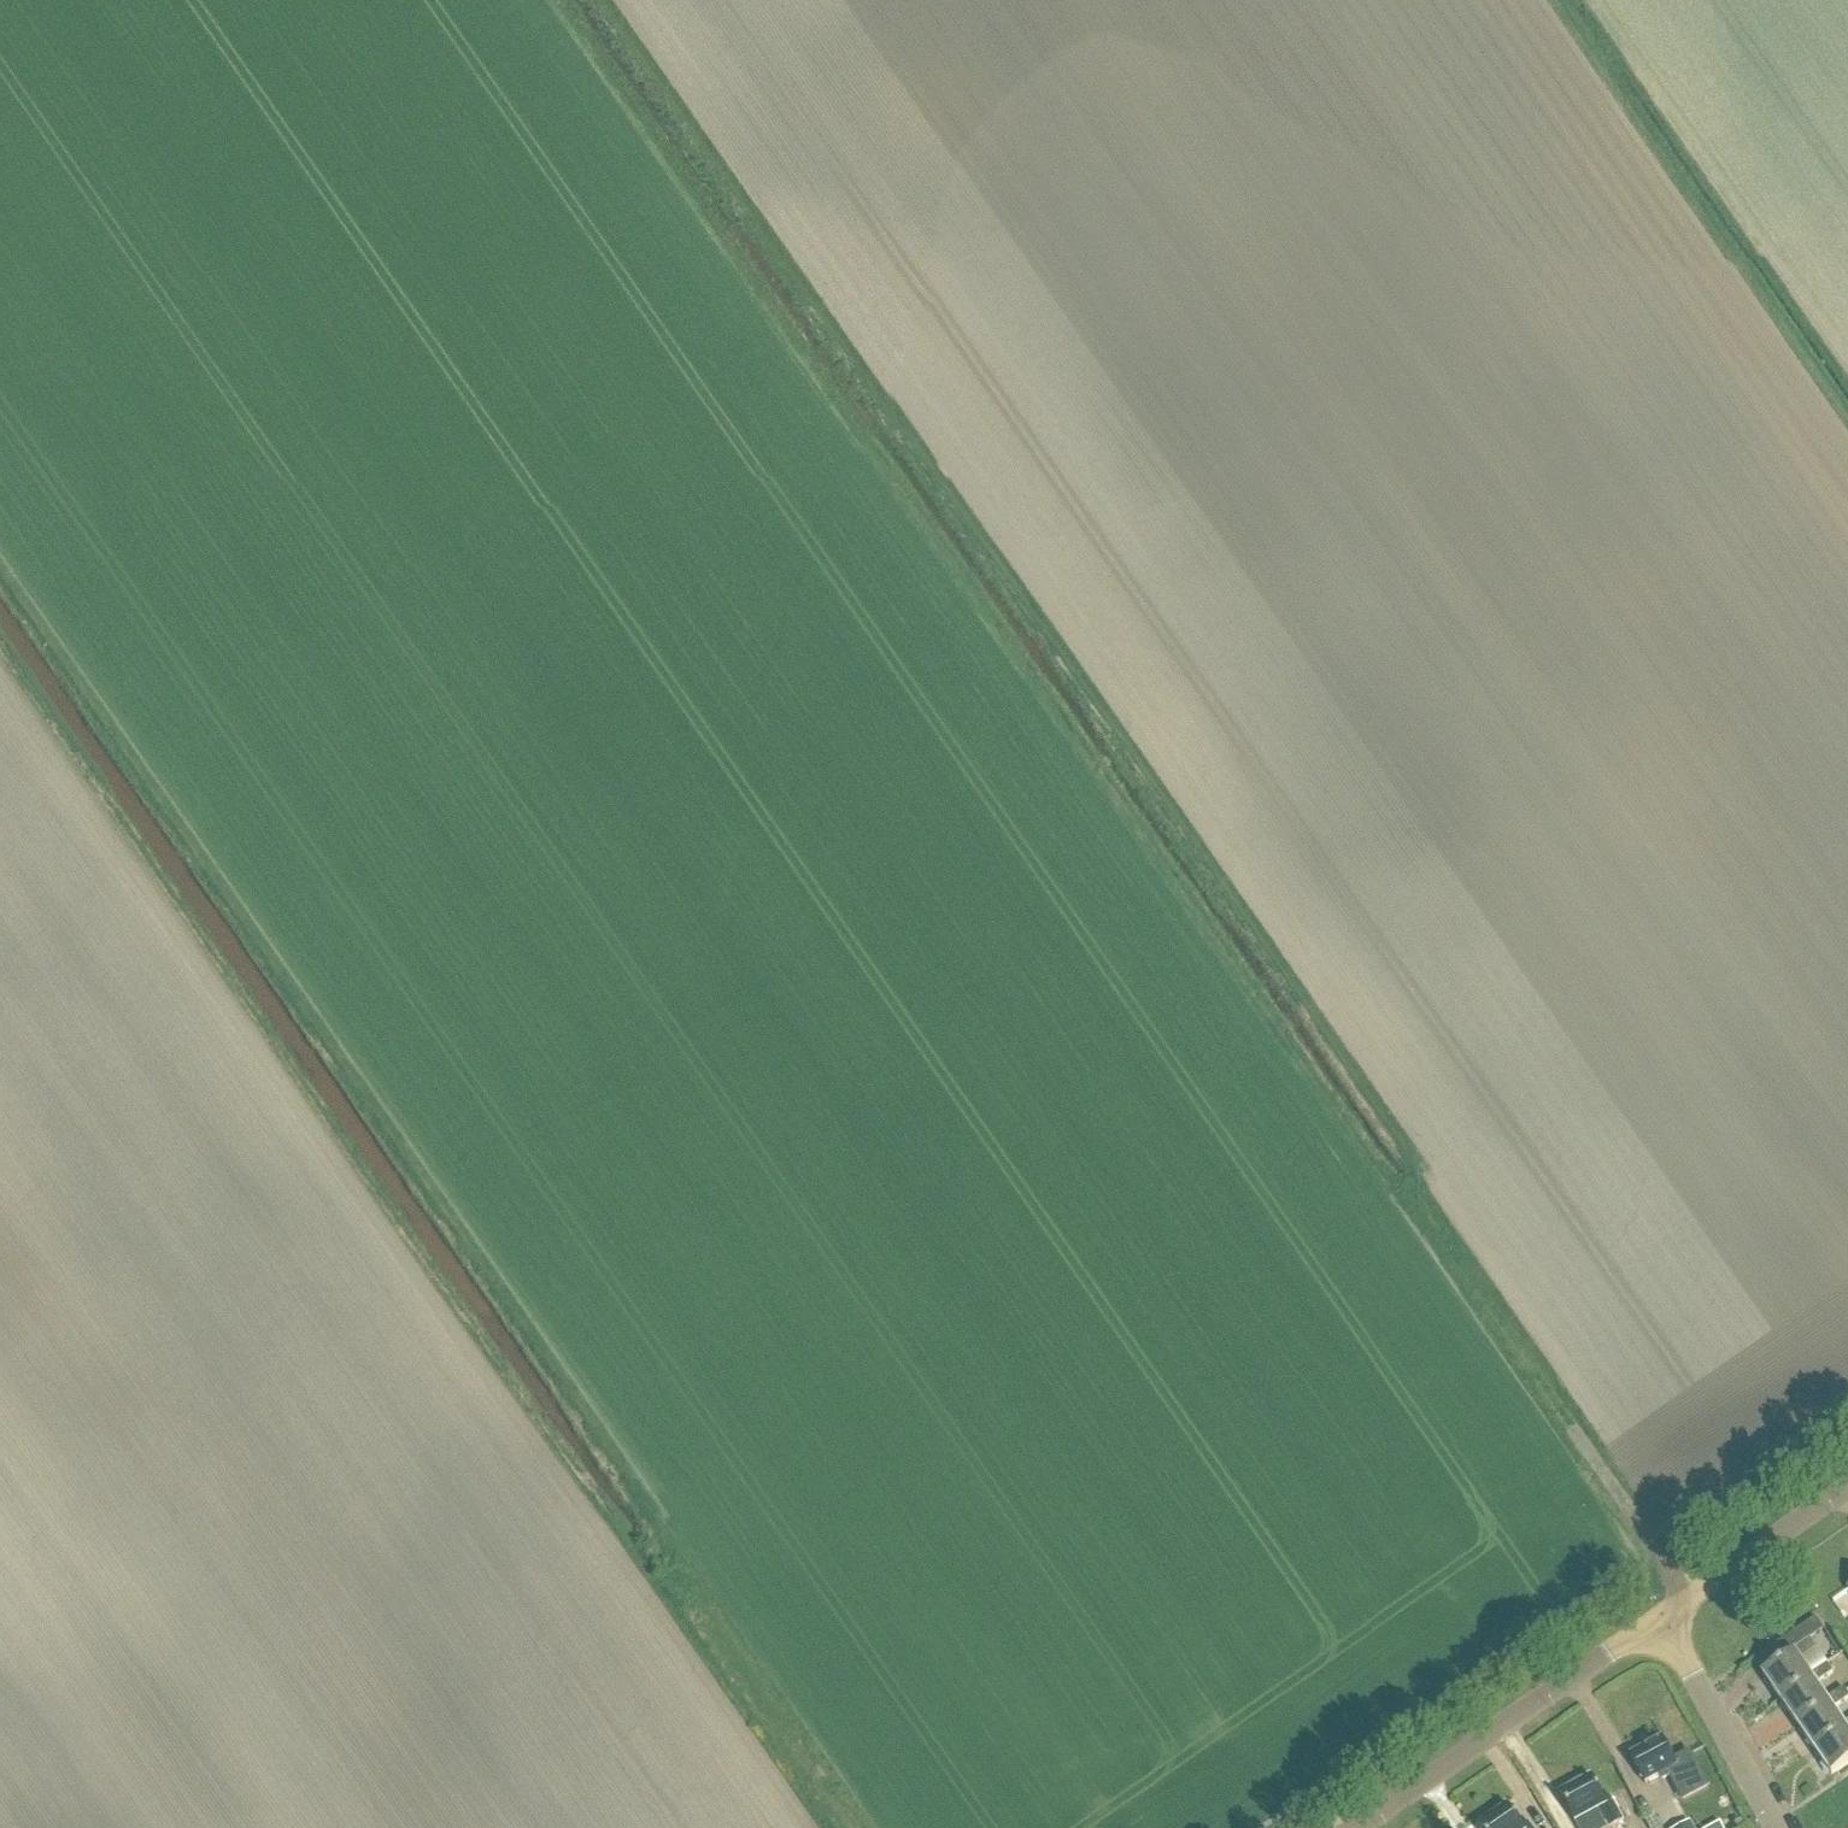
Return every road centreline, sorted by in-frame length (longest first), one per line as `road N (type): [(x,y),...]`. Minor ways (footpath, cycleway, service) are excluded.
road 1 (residential): [(1360,1827),(1665,1617)]
road 2 (residential): [(1777,1827),(1665,1617)]
road 3 (residential): [(1665,1617),(1847,1490)]

